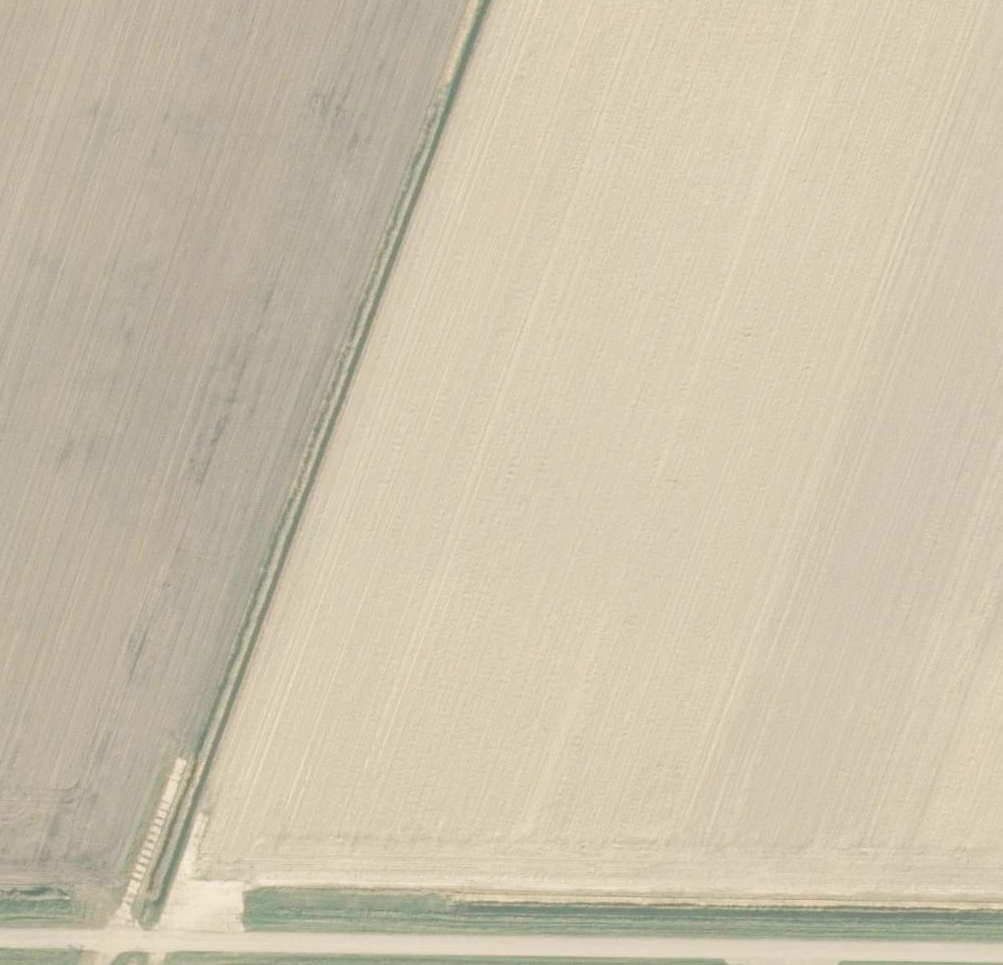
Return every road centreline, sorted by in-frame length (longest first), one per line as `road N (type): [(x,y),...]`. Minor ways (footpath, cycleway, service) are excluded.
road 1 (unclassified): [(1002,953),(0,935)]

